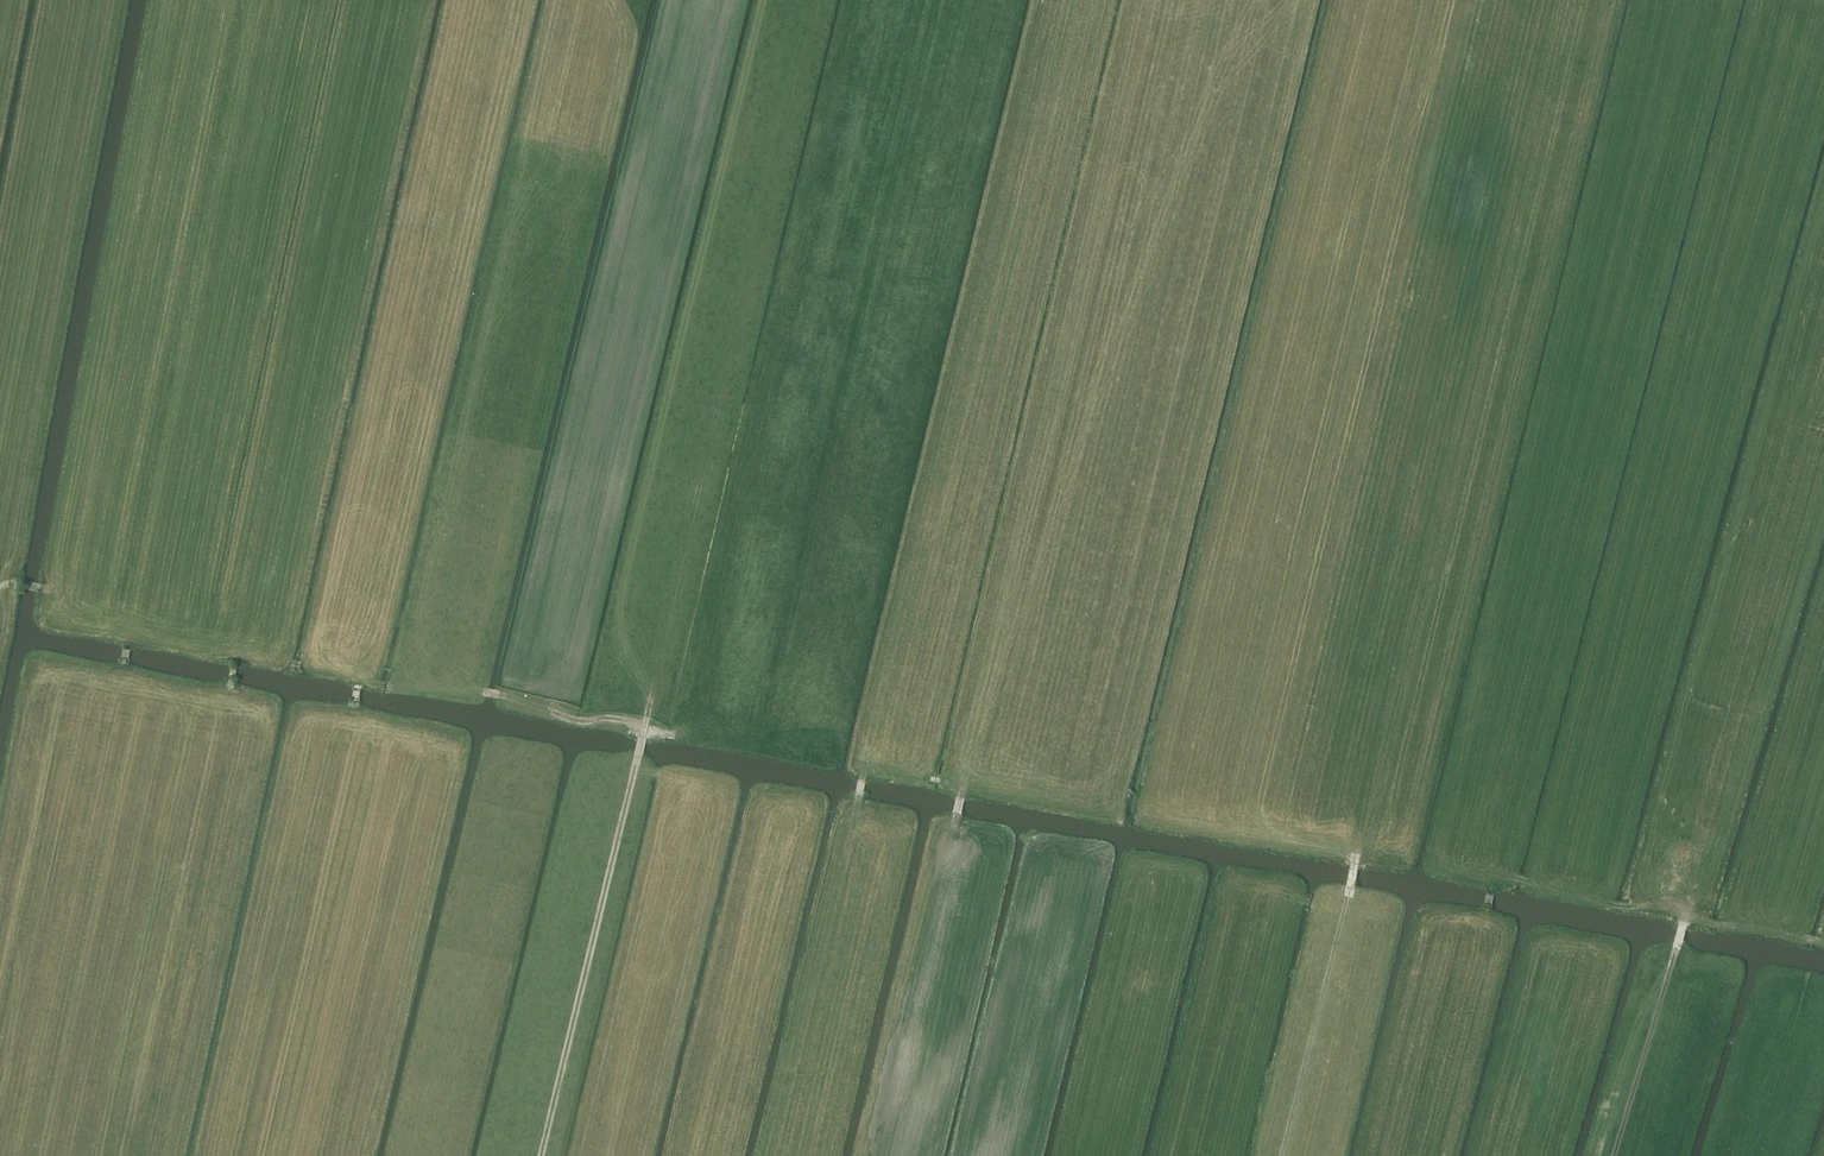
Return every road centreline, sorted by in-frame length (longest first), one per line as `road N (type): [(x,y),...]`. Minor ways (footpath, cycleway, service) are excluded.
road 1 (track): [(539,1155),(632,777)]
road 2 (track): [(1282,1155),(1355,862)]
road 3 (track): [(1615,1155),(1676,955)]

